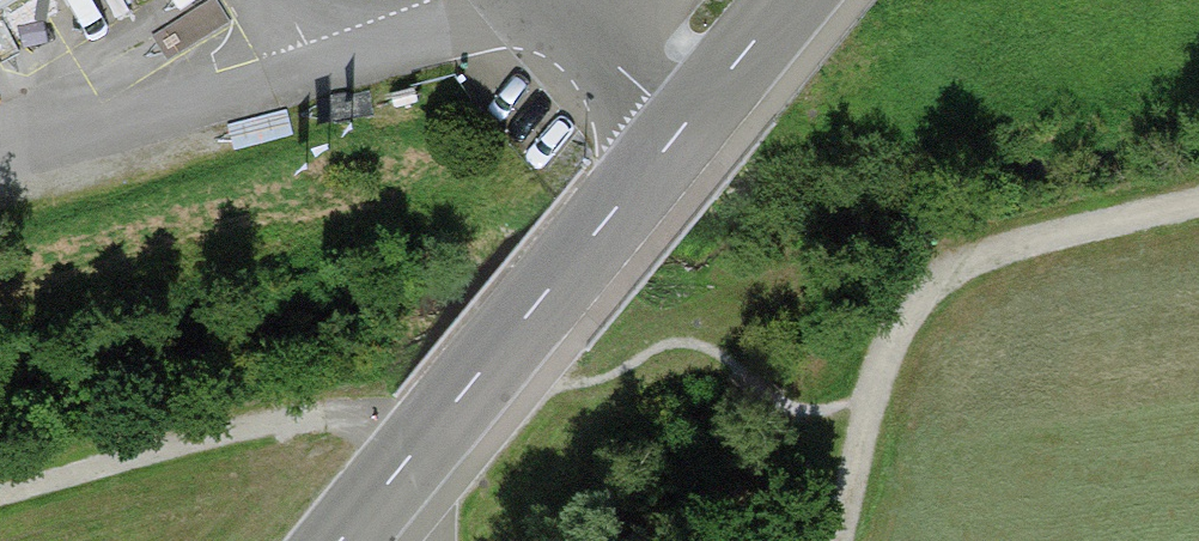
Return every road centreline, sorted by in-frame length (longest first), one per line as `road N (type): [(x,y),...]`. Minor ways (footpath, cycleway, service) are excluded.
road 1 (residential): [(343,540),(790,0)]
road 2 (track): [(843,540),(894,350),(922,304),(996,256),(1198,207)]
road 3 (track): [(0,497),(207,433),(337,416),(383,419),(421,444)]

